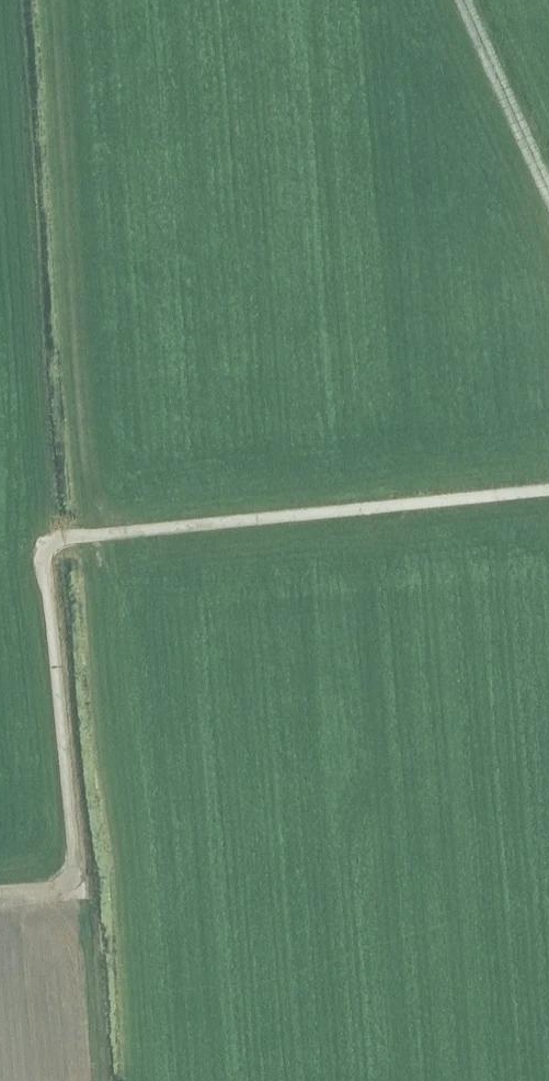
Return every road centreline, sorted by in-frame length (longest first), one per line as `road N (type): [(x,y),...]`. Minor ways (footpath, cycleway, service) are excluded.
road 1 (track): [(548,182),(465,0)]

